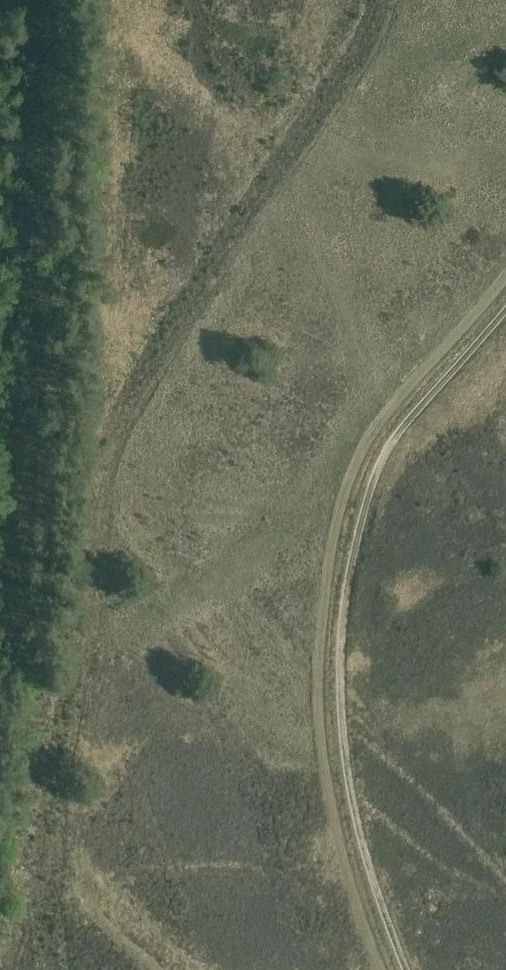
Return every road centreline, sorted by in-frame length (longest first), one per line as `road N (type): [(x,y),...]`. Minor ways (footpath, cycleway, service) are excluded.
road 1 (track): [(505,312),(381,462),(346,594),(343,739),(354,808),(407,969)]

